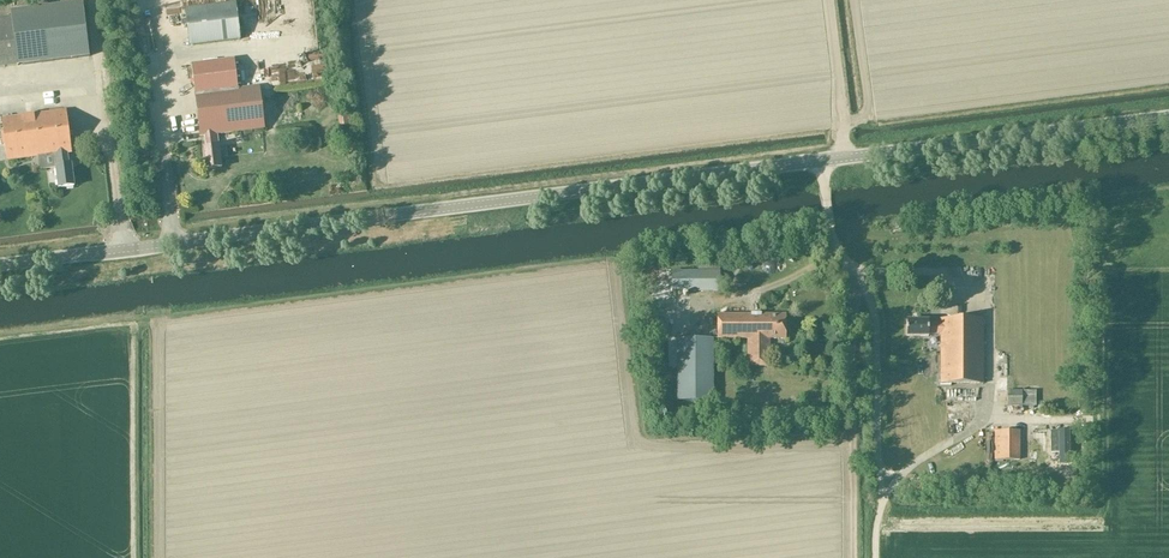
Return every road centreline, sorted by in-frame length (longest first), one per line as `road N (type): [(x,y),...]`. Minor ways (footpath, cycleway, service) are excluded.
road 1 (unclassified): [(0,265),(1168,117)]

